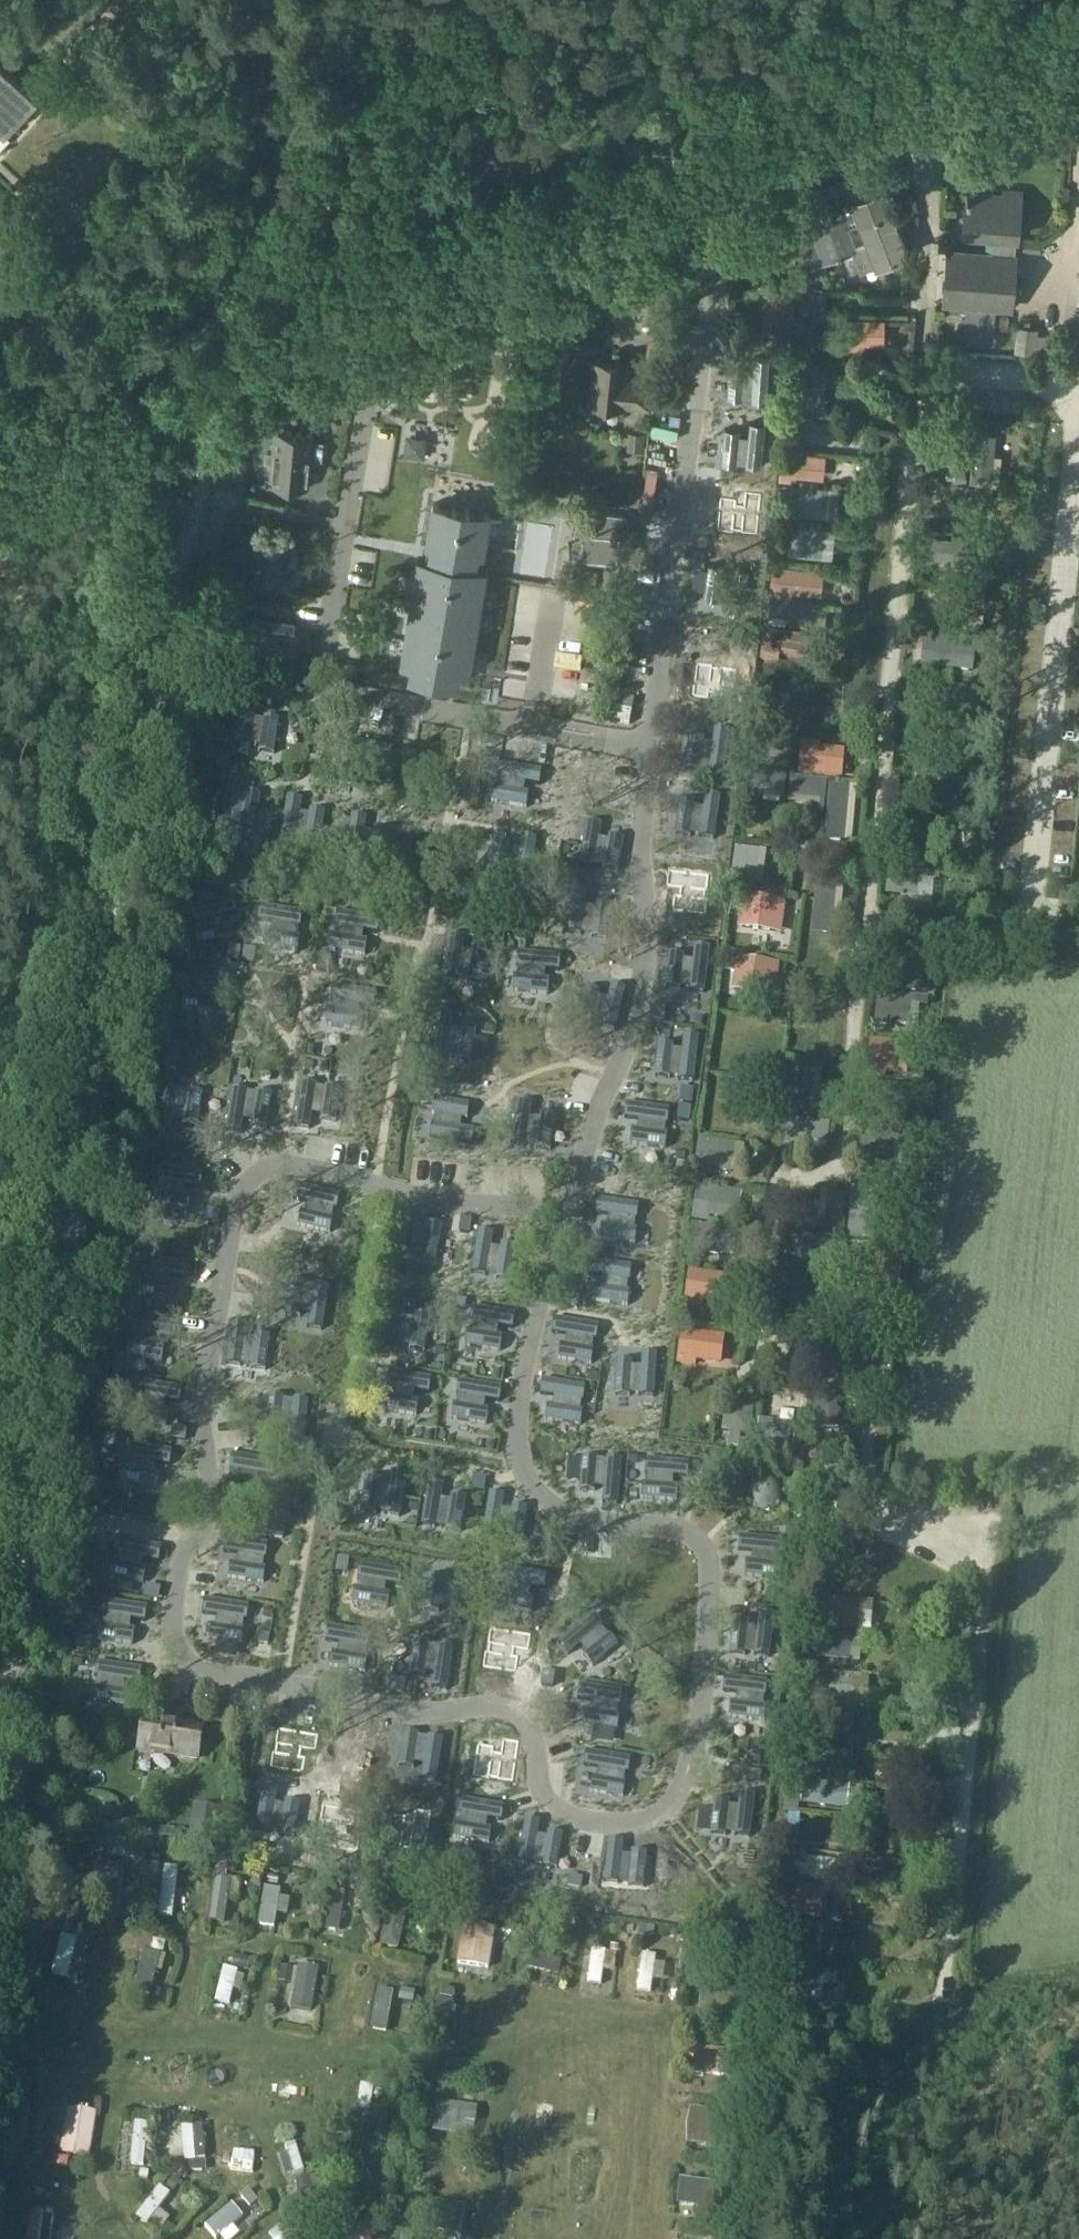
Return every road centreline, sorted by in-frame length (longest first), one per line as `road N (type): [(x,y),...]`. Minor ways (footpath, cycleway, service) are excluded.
road 1 (track): [(196,383),(0,1638)]
road 2 (unclassified): [(0,459),(1078,58)]

